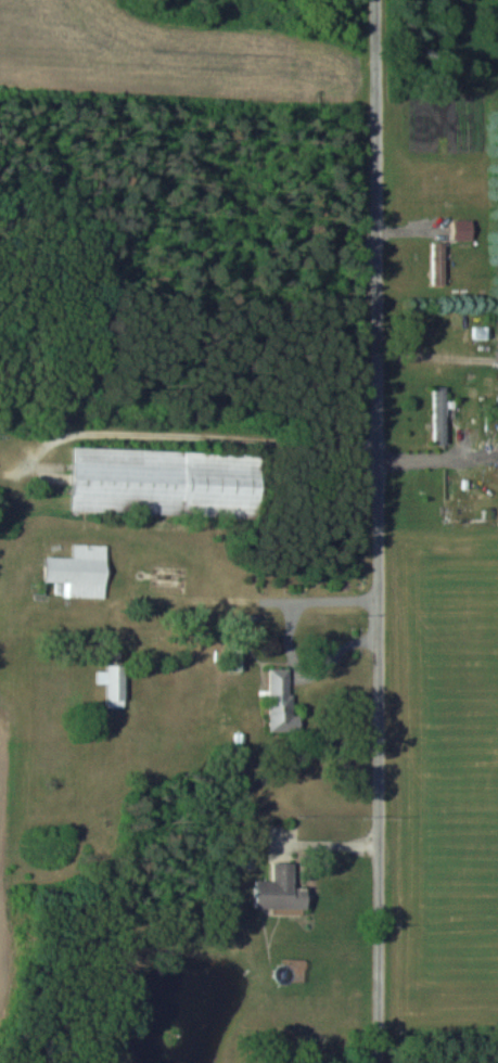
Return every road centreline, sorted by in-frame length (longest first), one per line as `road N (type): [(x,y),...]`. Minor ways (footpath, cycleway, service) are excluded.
road 1 (residential): [(373,1062),(374,0)]

